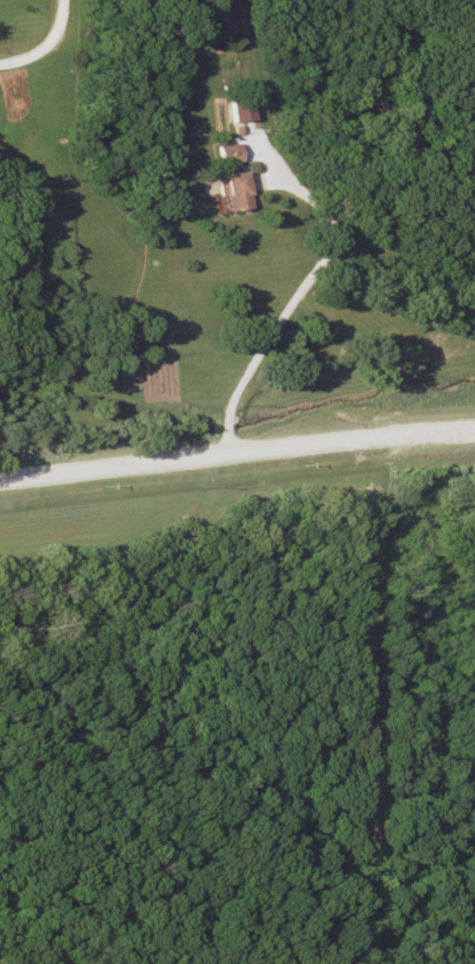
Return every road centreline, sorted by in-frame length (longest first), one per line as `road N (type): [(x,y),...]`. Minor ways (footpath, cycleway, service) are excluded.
road 1 (residential): [(474,433),(0,481)]

